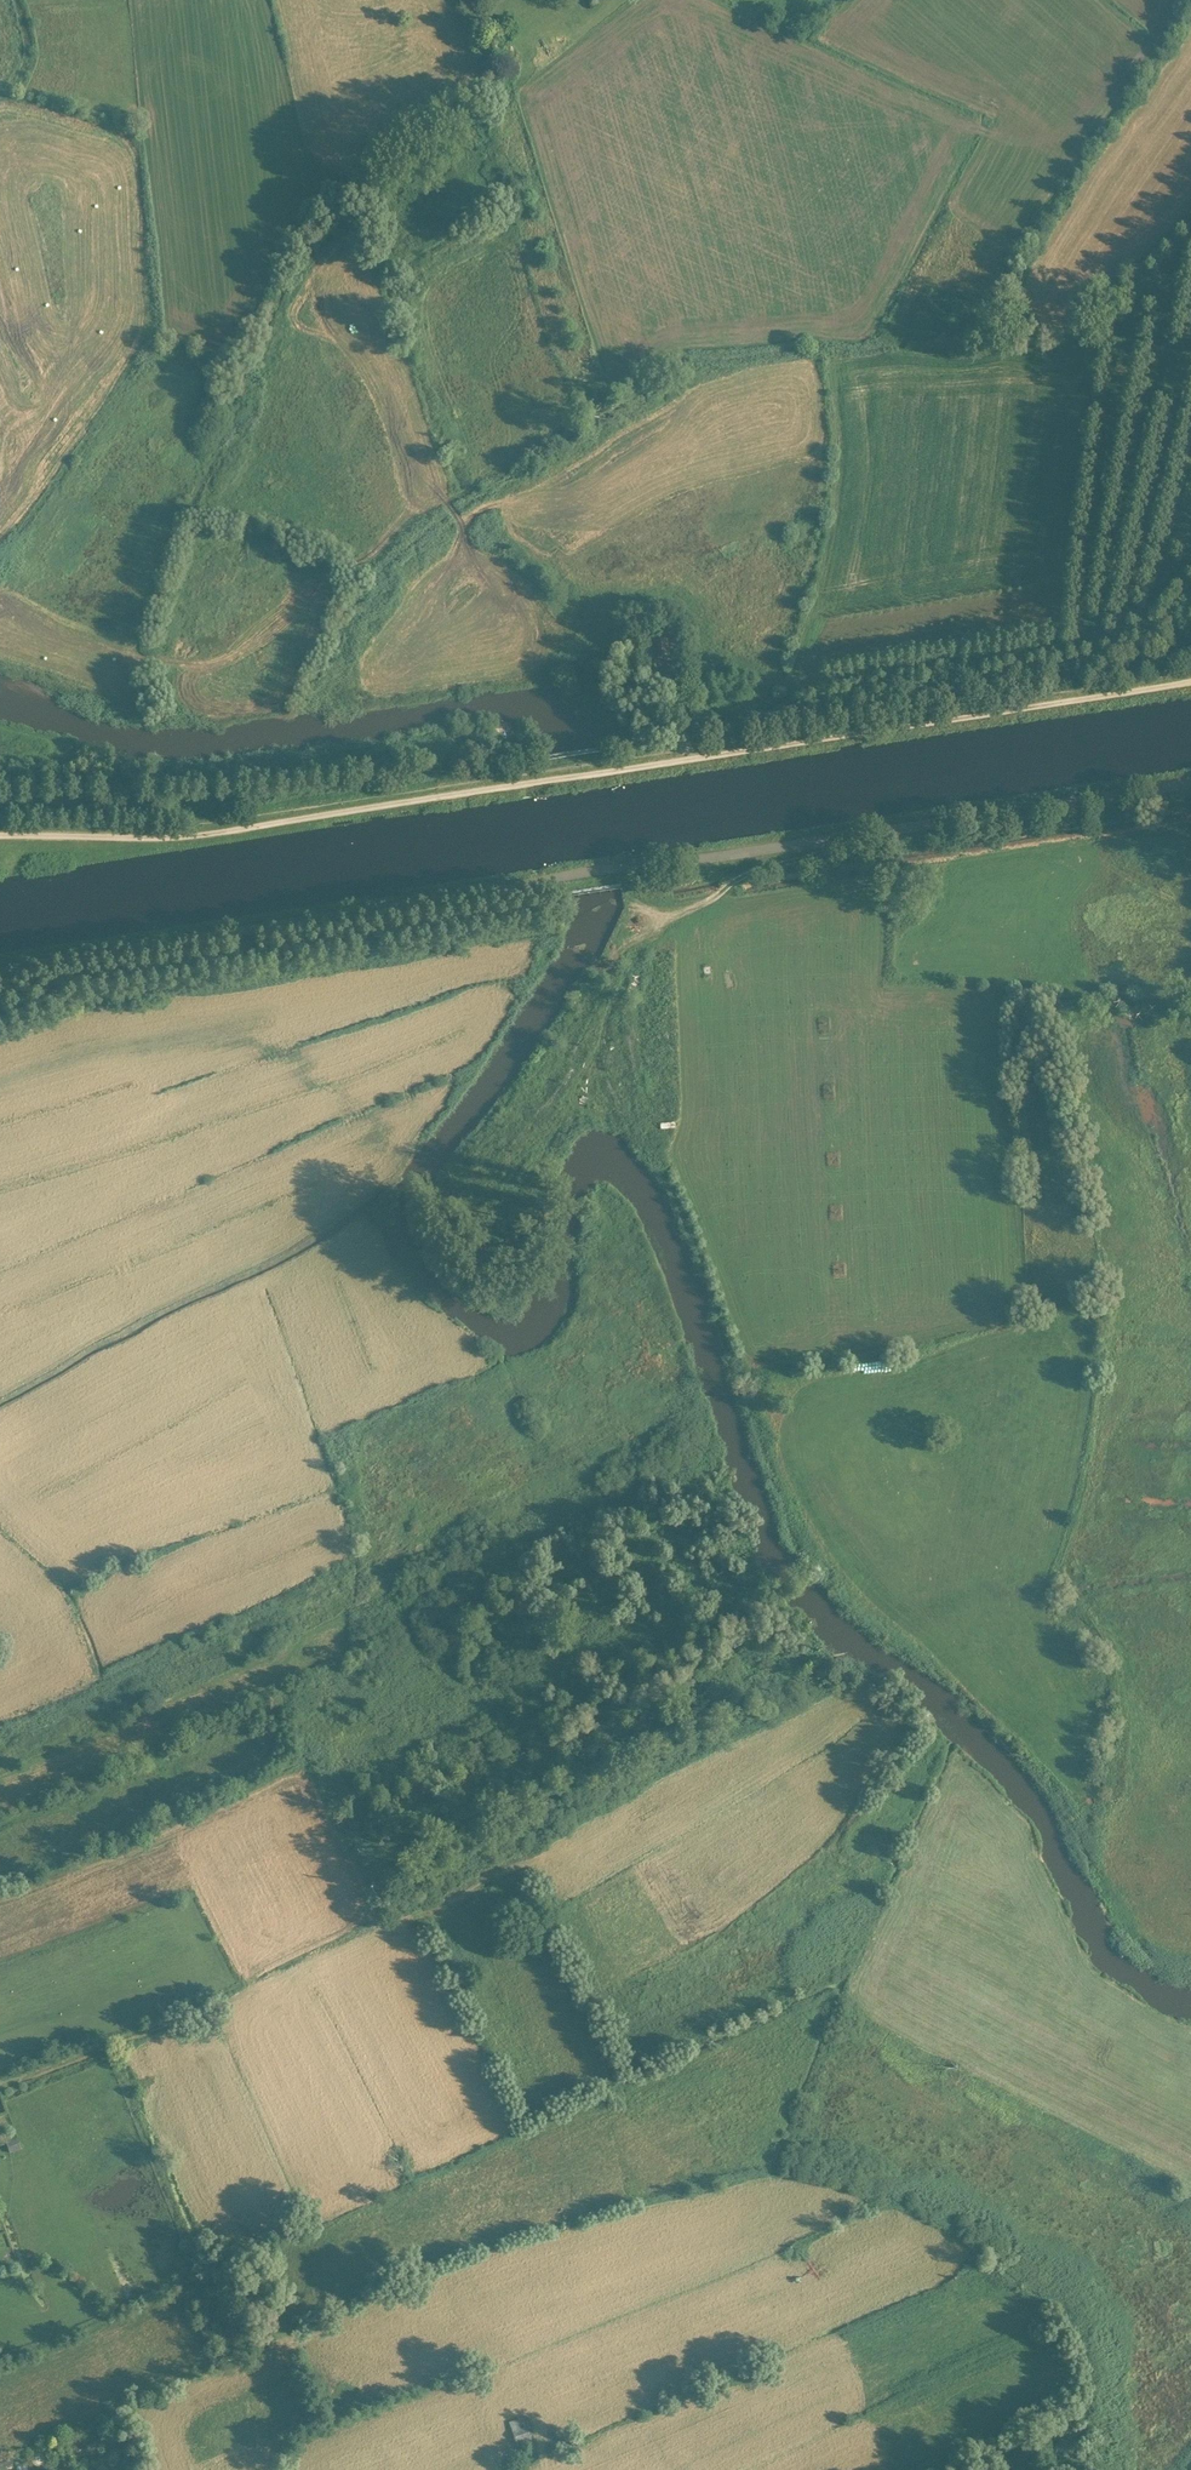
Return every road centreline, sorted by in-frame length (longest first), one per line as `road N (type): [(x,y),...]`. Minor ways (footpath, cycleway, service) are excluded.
road 1 (track): [(0,834),(190,835),(1190,681)]
road 2 (track): [(1190,996),(1157,1006),(1024,997),(1005,1021),(1017,1322)]
road 3 (track): [(845,836),(819,857),(746,874),(713,899),(617,936)]

